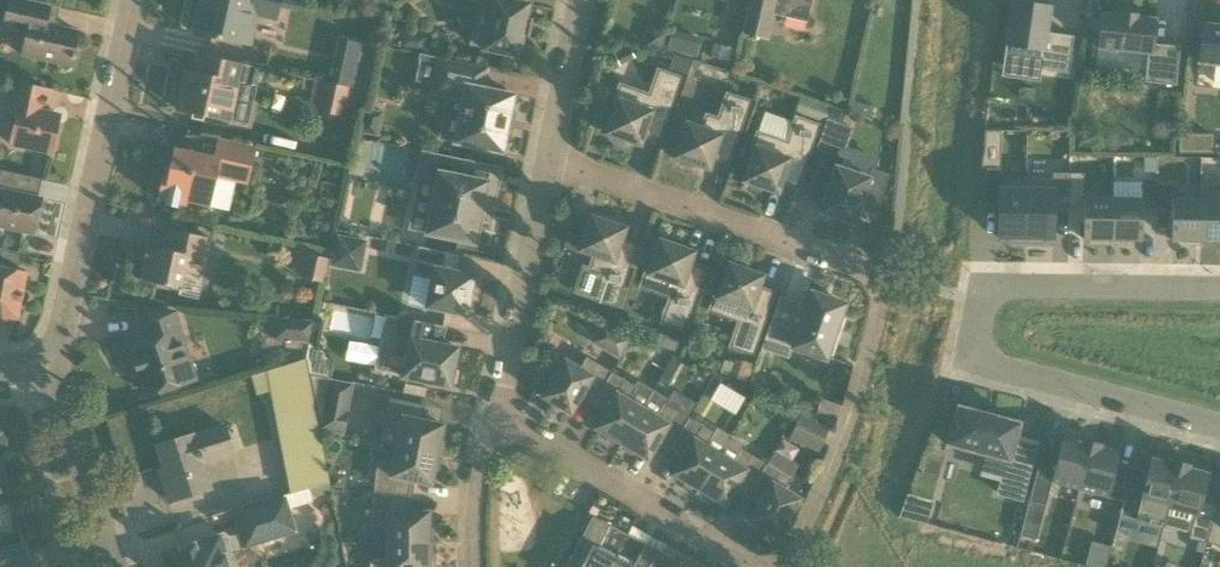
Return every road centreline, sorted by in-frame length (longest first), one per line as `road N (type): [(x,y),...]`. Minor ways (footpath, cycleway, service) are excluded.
road 1 (residential): [(783,566),(840,446),(884,292),(879,275),(543,140)]
road 2 (residential): [(1219,289),(998,284),(981,302),(980,356),(1000,369),(1219,427)]
road 3 (residential): [(53,375),(139,0)]
road 4 (residential): [(759,566),(491,383)]
road 5 (residential): [(491,383),(543,140)]
road 6 (residential): [(116,566),(53,375)]
road 7 (residential): [(474,566),(474,475),(491,383)]
road 8 (residential): [(543,140),(572,0)]

